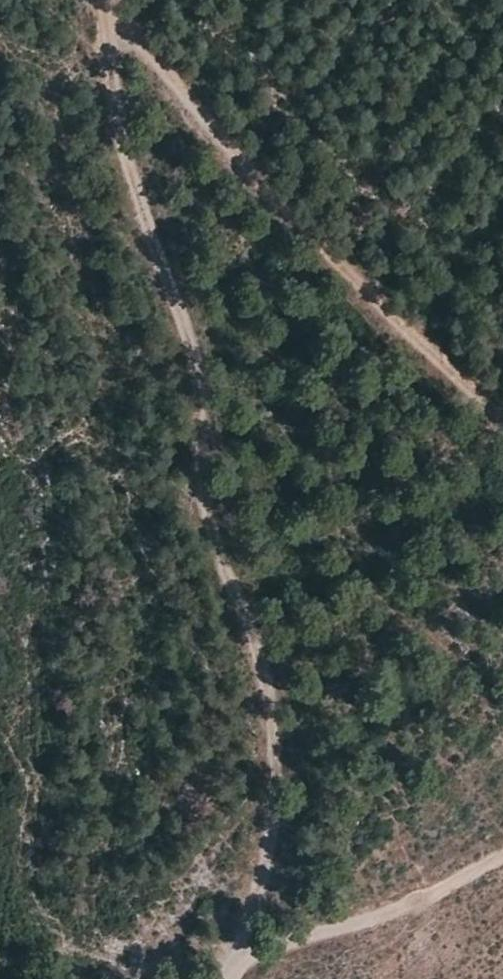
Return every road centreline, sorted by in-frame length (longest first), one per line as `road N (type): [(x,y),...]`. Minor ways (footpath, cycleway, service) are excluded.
road 1 (track): [(104,0),(126,154),(196,369),(208,499),(268,691),(274,829),(242,955)]
road 2 (track): [(107,0),(230,159),(393,326),(502,423)]
road 3 (track): [(242,955),(390,923),(502,859)]

